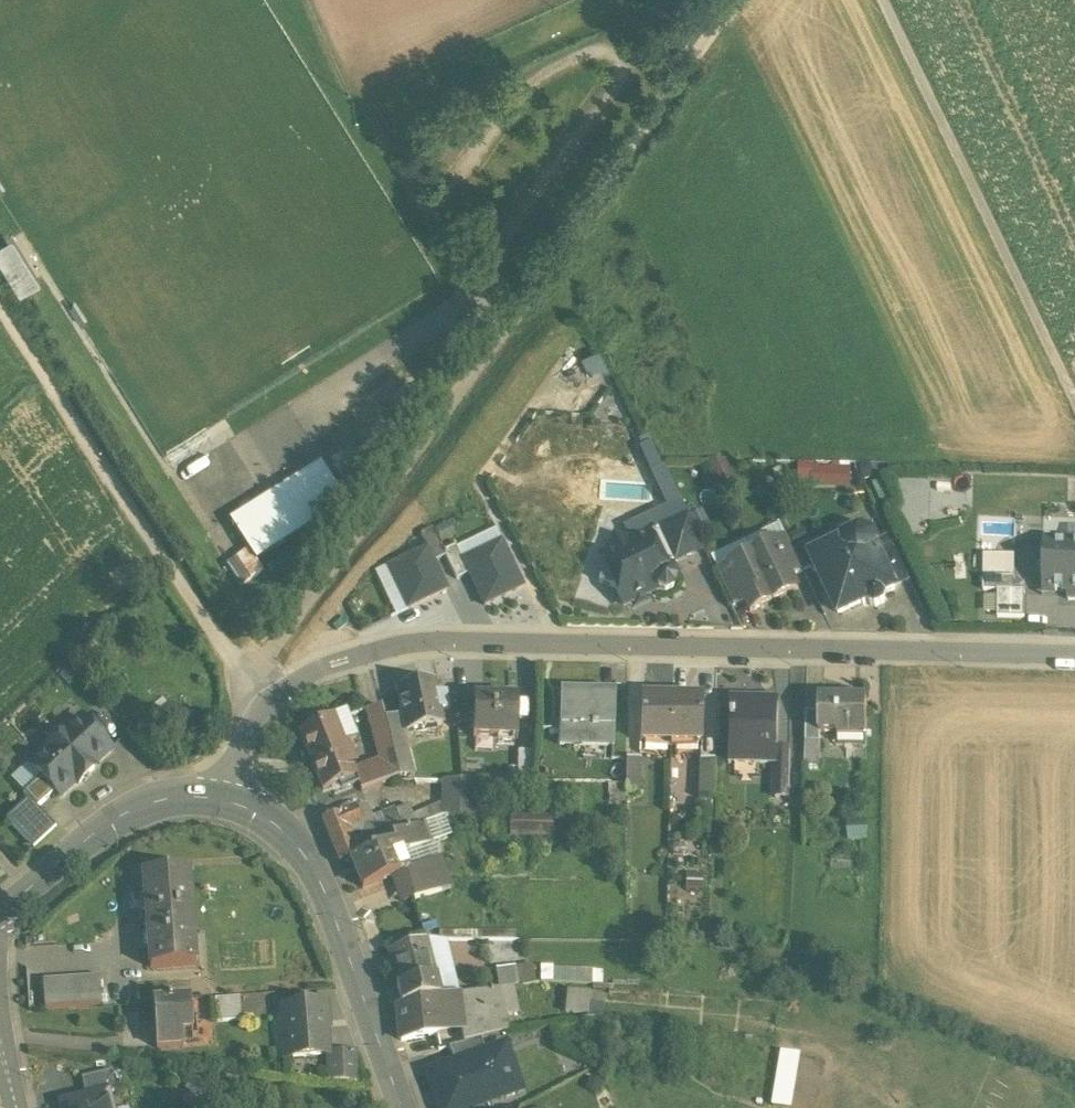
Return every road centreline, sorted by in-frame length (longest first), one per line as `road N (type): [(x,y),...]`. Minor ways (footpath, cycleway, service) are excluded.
road 1 (unclassified): [(1074,658),(407,640),(312,671),(272,701),(249,737),(229,801)]
road 2 (track): [(245,670),(0,296)]
road 3 (track): [(1074,400),(882,0)]
road 4 (secondary): [(401,1107),(302,844),(229,801)]
road 5 (secondary): [(229,801),(162,803),(116,824),(0,912)]

